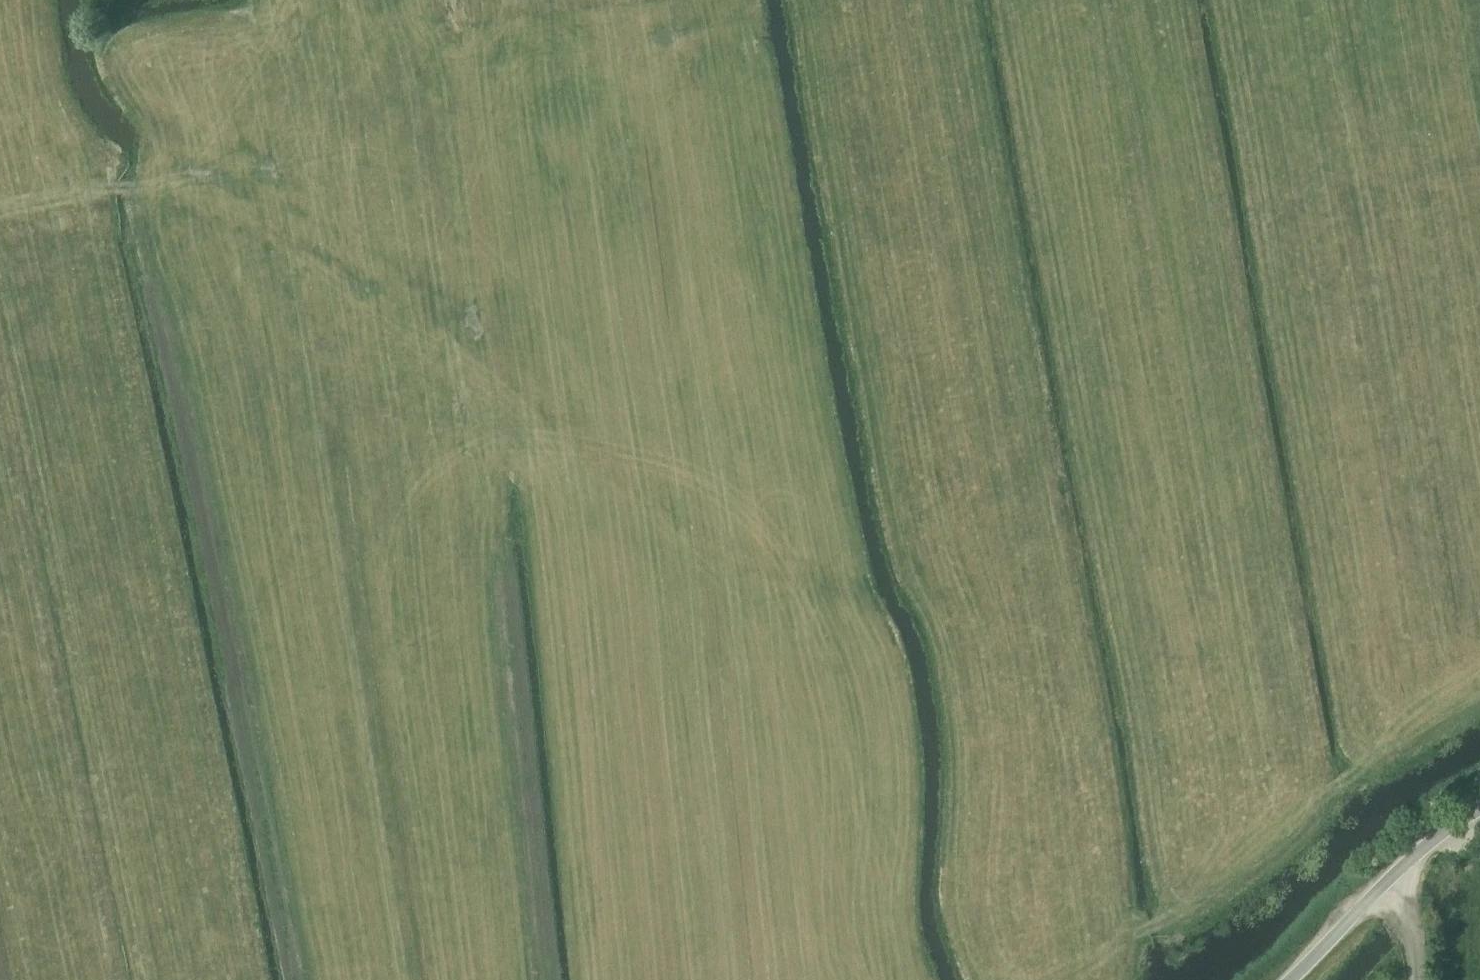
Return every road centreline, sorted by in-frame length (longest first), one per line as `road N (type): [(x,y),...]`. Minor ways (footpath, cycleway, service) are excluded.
road 1 (unclassified): [(1479,804),(1436,835),(1293,979)]
road 2 (track): [(165,176),(0,207)]

